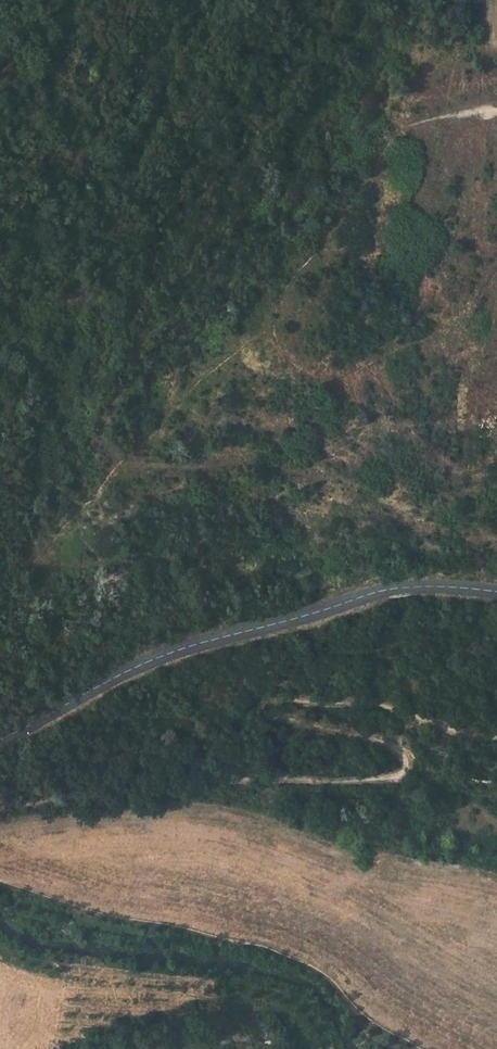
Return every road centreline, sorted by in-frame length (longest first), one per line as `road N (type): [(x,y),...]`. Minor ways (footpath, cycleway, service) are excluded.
road 1 (unclassified): [(0,743),(143,662),(217,637),(397,588),(496,592)]
road 2 (track): [(0,879),(287,958),(428,1048)]

